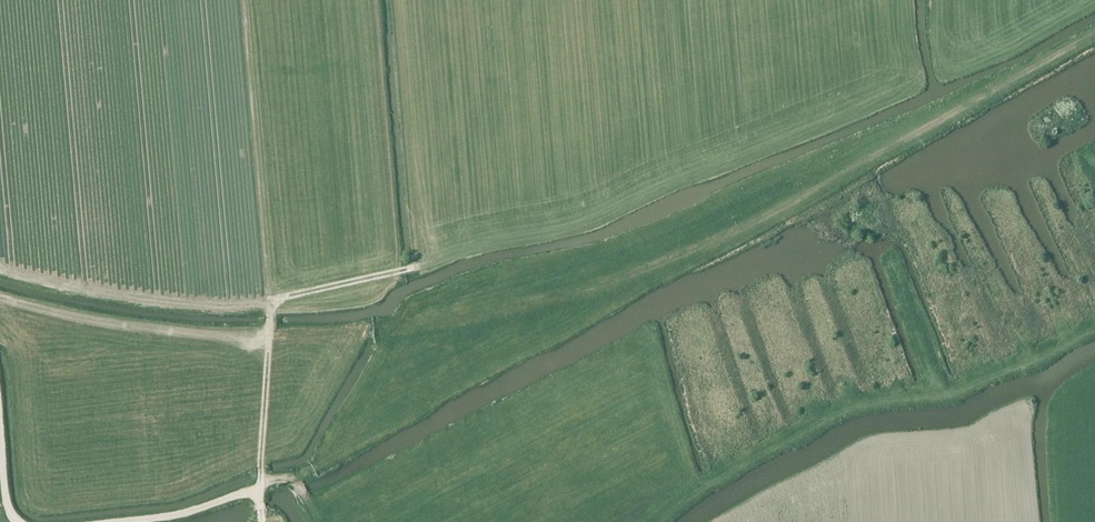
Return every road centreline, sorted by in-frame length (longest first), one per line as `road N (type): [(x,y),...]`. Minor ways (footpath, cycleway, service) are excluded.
road 1 (track): [(241,0),(269,303),(258,488),(291,477),(304,495)]
road 2 (track): [(269,303),(429,264)]
road 3 (track): [(263,521),(258,488),(180,517),(138,521)]

